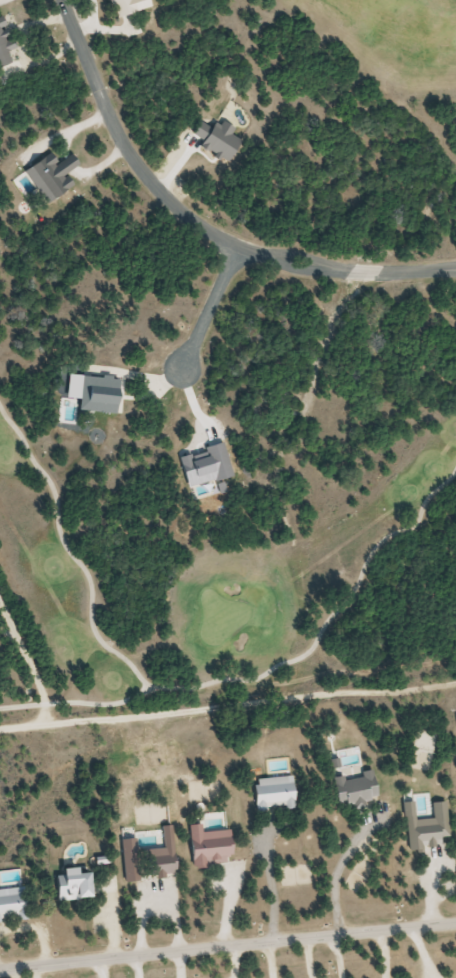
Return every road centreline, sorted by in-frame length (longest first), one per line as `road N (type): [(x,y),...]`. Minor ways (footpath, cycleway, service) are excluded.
road 1 (residential): [(455,271),(313,266),(244,253),(213,236),(129,156),(63,0)]
road 2 (residential): [(455,923),(0,973)]
road 3 (residential): [(179,374),(236,249)]

